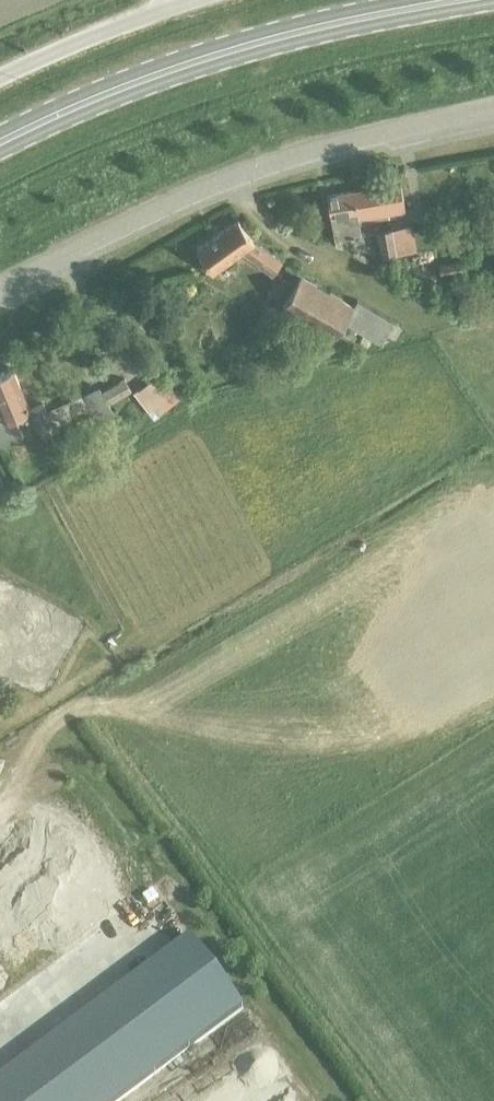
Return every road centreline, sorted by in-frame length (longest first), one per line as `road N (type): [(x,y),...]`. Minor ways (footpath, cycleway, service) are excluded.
road 1 (unclassified): [(0,287),(216,184),(493,109)]
road 2 (secondary): [(0,149),(161,74),(345,25),(487,0)]
road 3 (unclassified): [(196,0),(0,76)]

